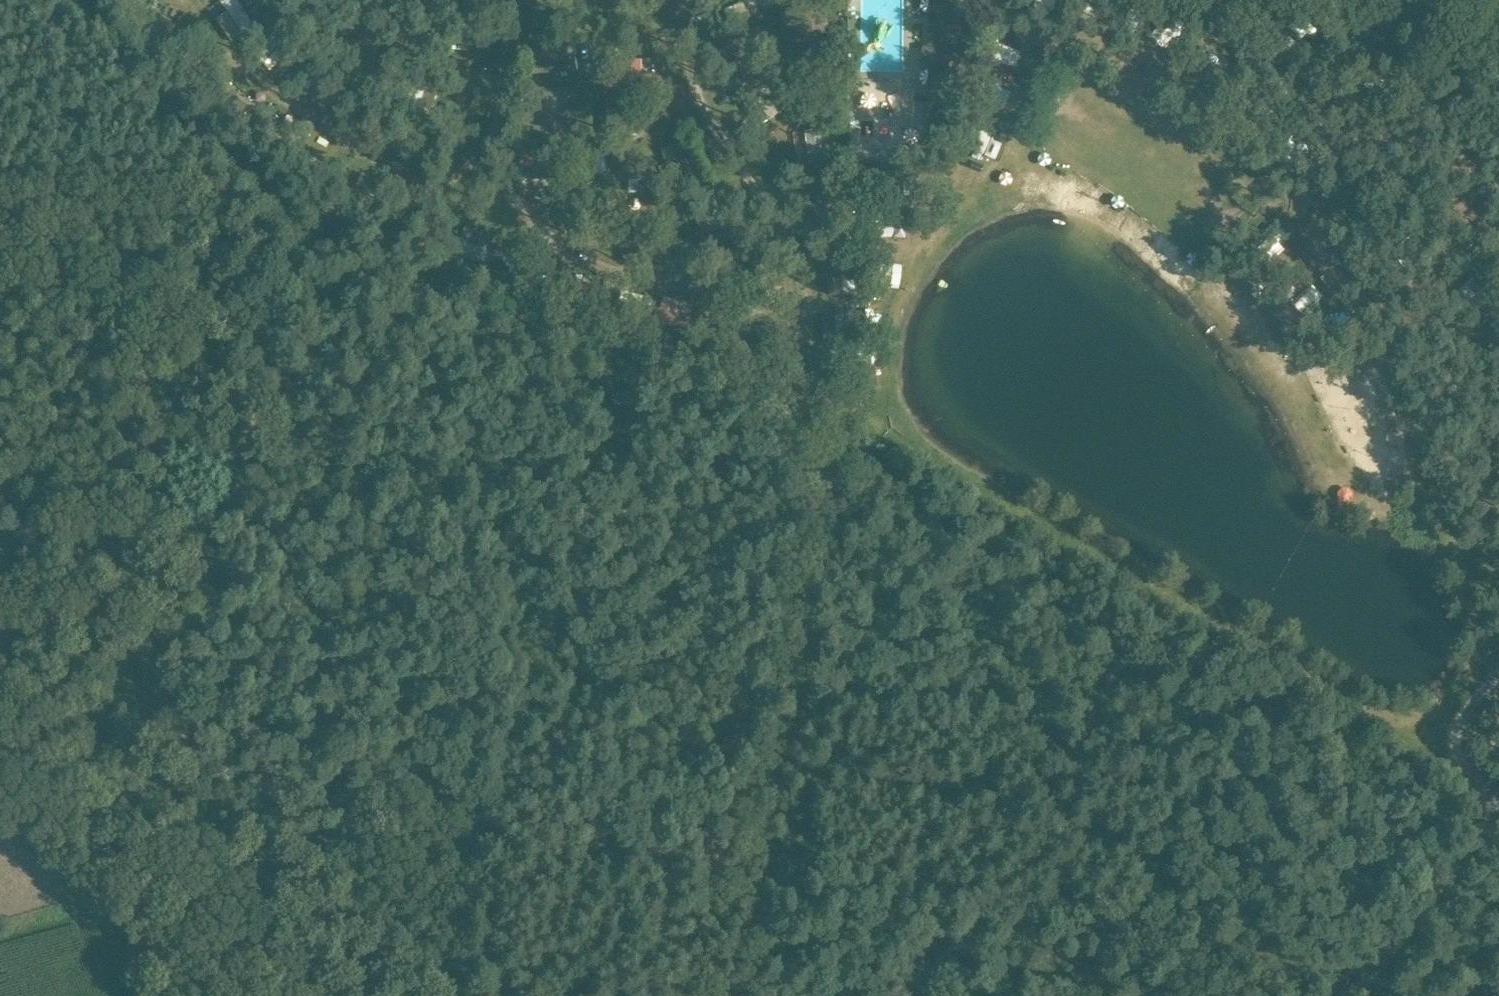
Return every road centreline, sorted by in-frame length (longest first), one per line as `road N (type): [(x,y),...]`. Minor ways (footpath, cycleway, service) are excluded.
road 1 (unclassified): [(1337,995),(1498,793)]

